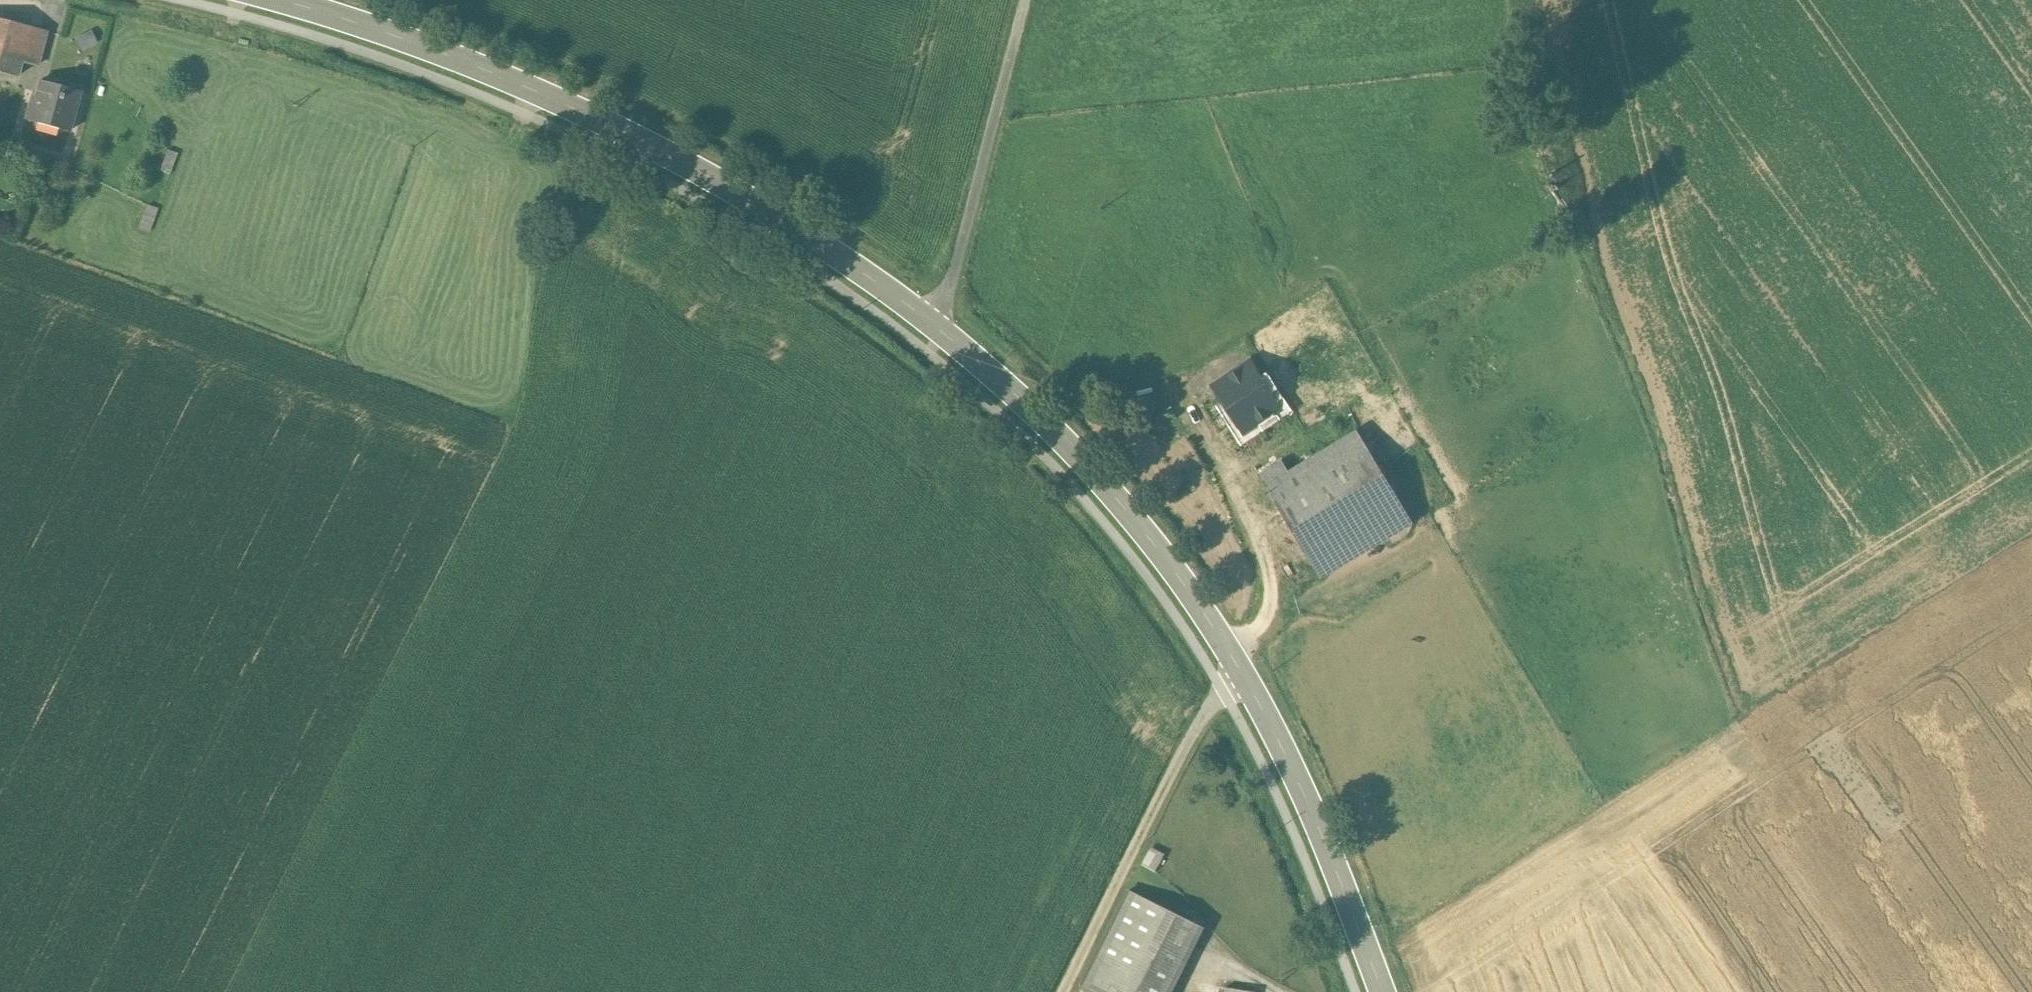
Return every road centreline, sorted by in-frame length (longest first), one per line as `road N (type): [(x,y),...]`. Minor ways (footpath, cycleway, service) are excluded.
road 1 (tertiary): [(932,323),(827,248),(583,111),(451,54),(281,0)]
road 2 (tertiary): [(1244,679),(1112,493),(932,323)]
road 3 (unclassified): [(1063,991),(1191,736),(1215,701),(1244,679)]
road 4 (tertiary): [(1383,991),(1296,774),(1244,679)]
road 5 (unclassified): [(1025,0),(947,293),(932,323)]

